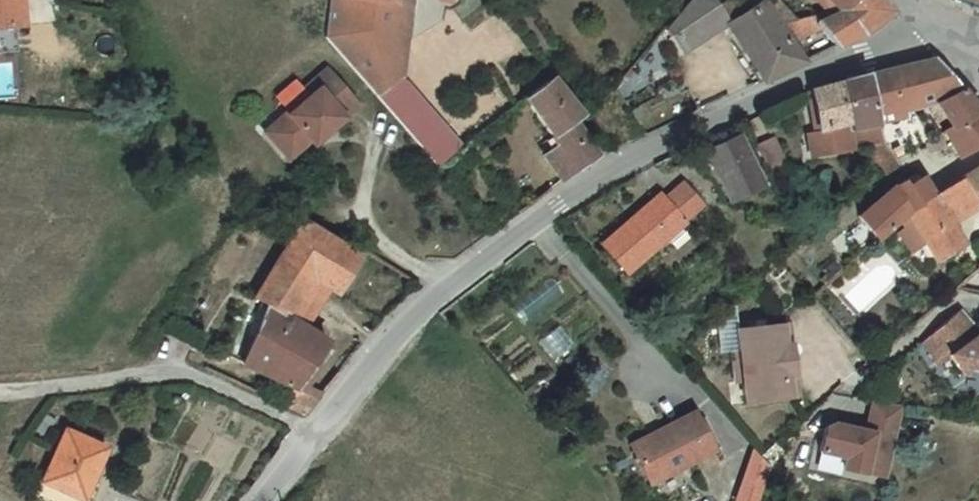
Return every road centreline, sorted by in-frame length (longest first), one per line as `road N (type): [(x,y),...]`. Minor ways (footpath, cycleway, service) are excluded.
road 1 (unclassified): [(934,22),(647,159),(449,286),(318,434)]
road 2 (residential): [(0,391),(188,372),(318,434)]

